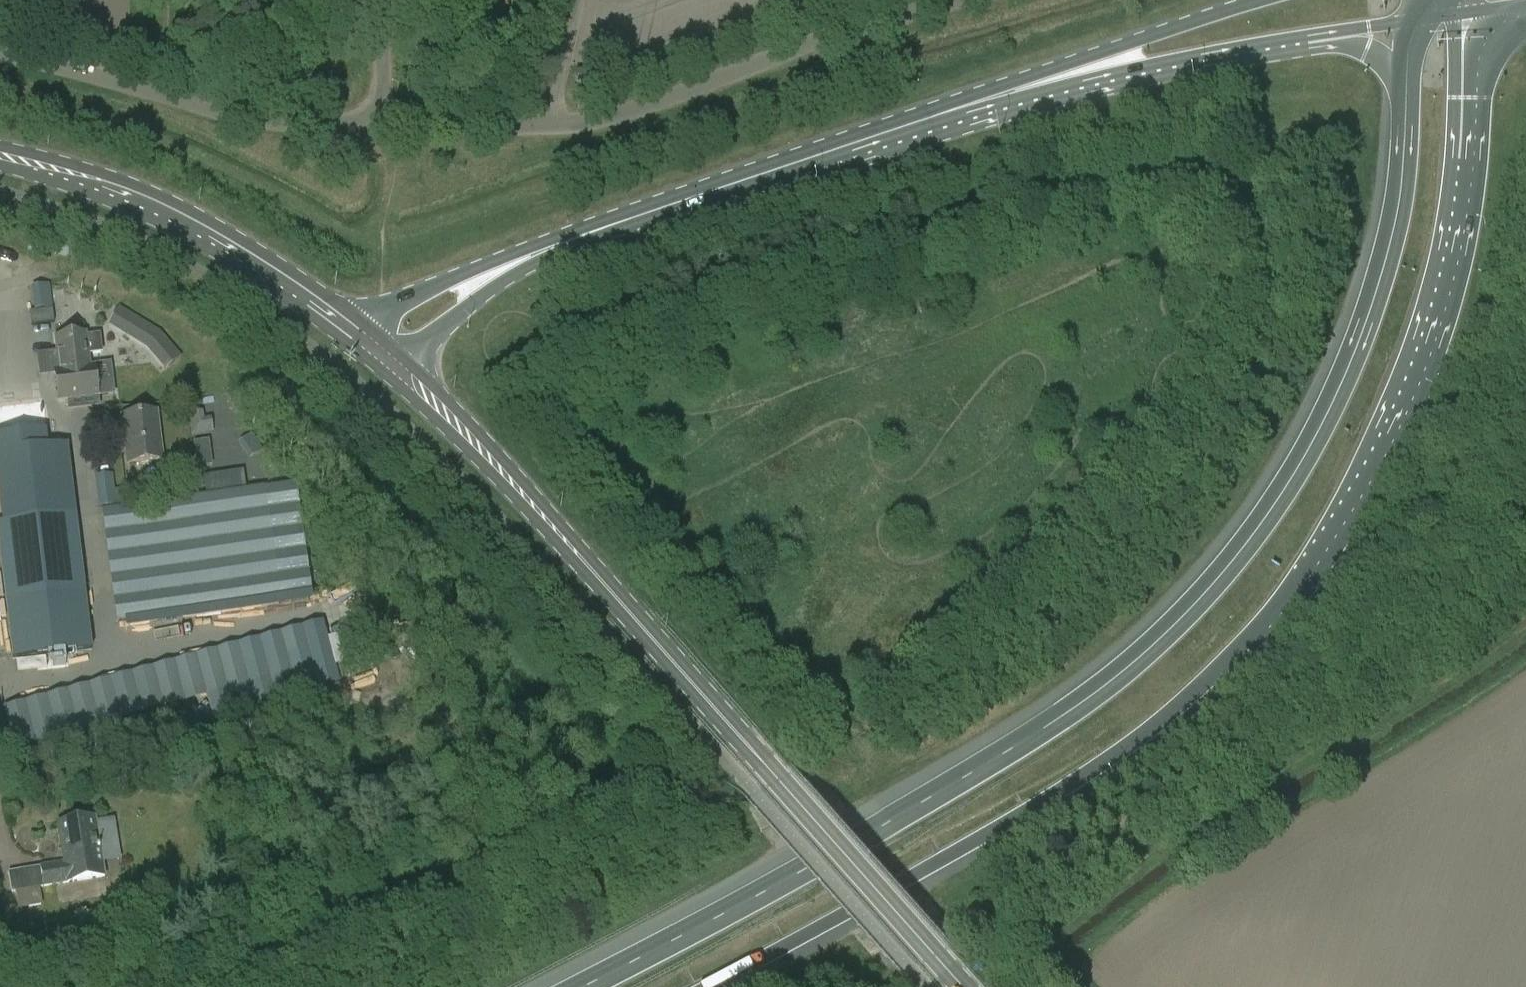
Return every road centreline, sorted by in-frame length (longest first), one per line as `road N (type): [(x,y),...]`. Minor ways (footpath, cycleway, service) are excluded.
road 1 (motorway): [(1382,284),(1354,359),(1273,507),(1227,571),(1150,650),(1008,751),(582,986)]
road 2 (motorway): [(709,986),(1081,776),(1177,706),(1257,632),(1342,521),(1380,452),(1446,276)]
road 3 (tertiary): [(970,986),(509,478),(397,369)]
road 4 (secondary): [(567,241),(1019,90)]
road 5 (unclassified): [(945,0),(762,51),(590,122),(553,126)]
road 6 (unclassified): [(396,128),(232,114),(0,51)]
road 7 (secondary): [(358,336),(268,271),(153,207),(0,157)]
road 8 (secondary): [(1019,90),(1314,36)]
road 9 (secondary): [(1264,0),(1019,90)]
road 10 (primary): [(1446,276),(1466,161),(1467,18)]
road 11 (secondary): [(567,241),(492,263),(391,307),(358,336)]
road 12 (secondary): [(397,369),(567,241)]
road 13 (primary): [(1406,104),(1382,284)]
road 14 (unclassified): [(553,126),(396,128)]
road 15 (unclassified): [(553,126),(579,0)]
road 16 (unclassified): [(396,128),(386,0)]
road 17 (primary): [(1314,36),(1386,61),(1406,104)]

